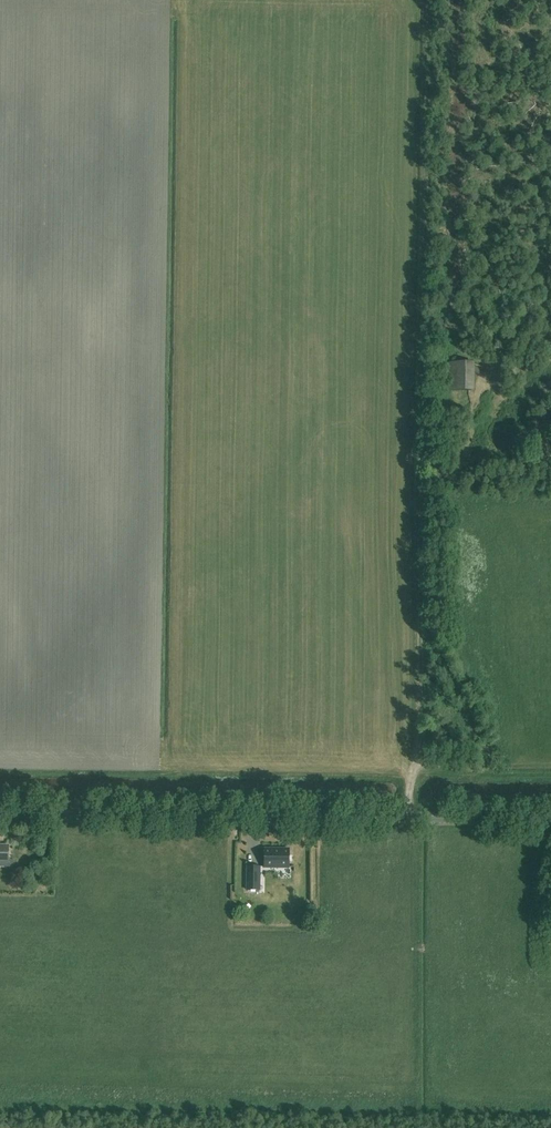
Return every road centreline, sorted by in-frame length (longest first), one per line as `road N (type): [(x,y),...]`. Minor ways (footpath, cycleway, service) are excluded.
road 1 (tertiary): [(550,820),(0,812)]
road 2 (track): [(420,479),(432,0)]
road 3 (track): [(408,818),(418,746),(420,479),(550,449)]

